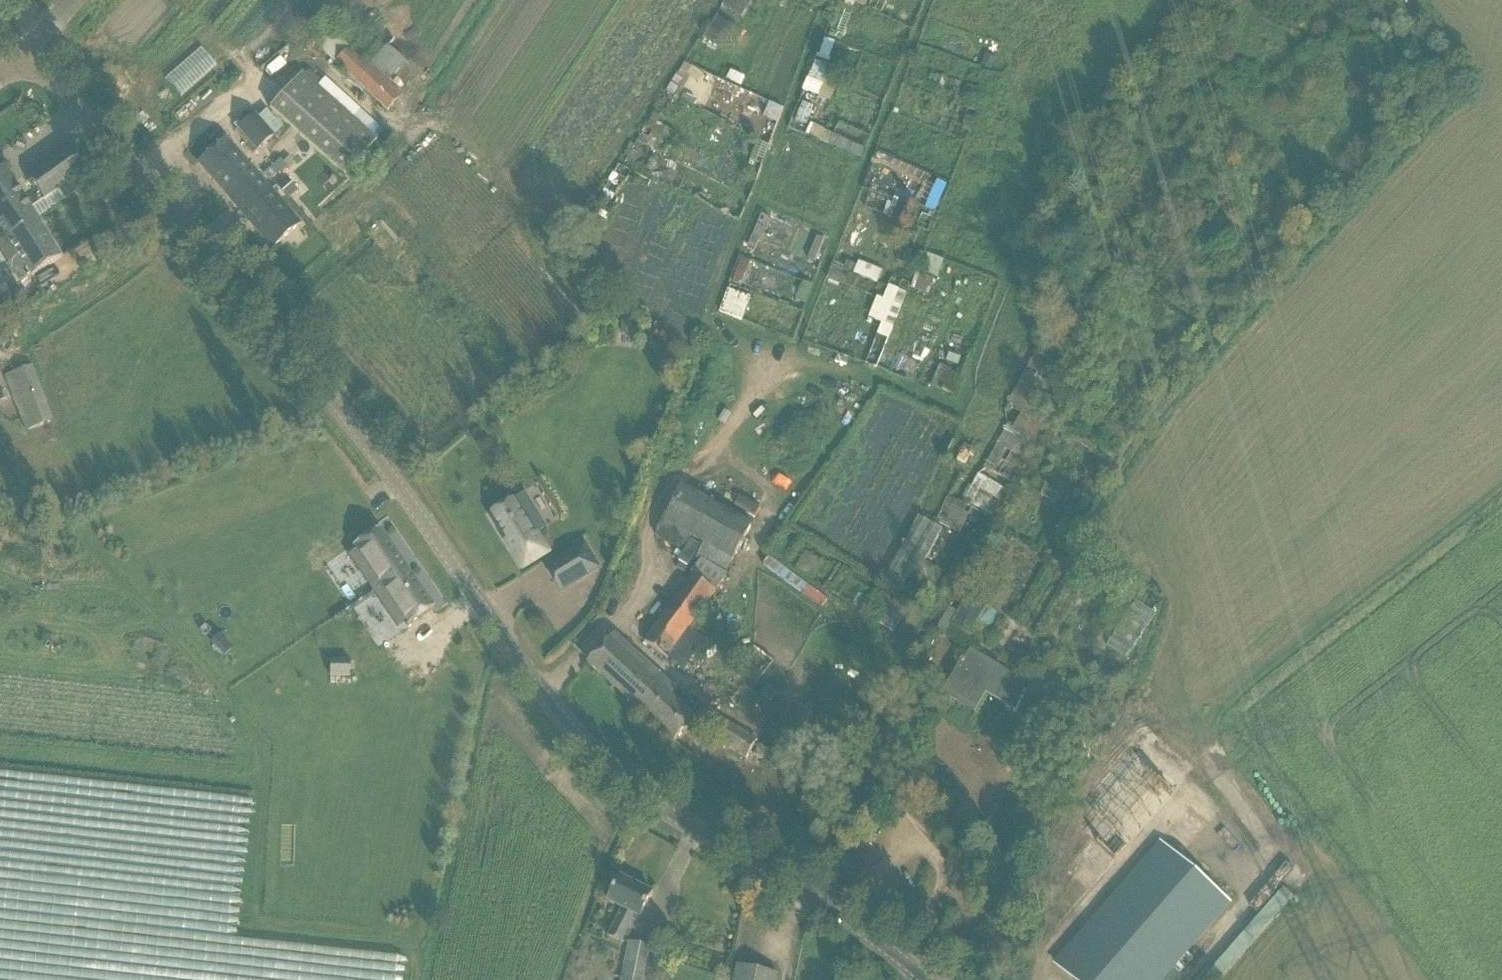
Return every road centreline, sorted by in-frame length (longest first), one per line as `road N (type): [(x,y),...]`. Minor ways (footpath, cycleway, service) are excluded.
road 1 (unclassified): [(930,979),(665,804),(547,699),(335,412),(139,178),(26,60)]

